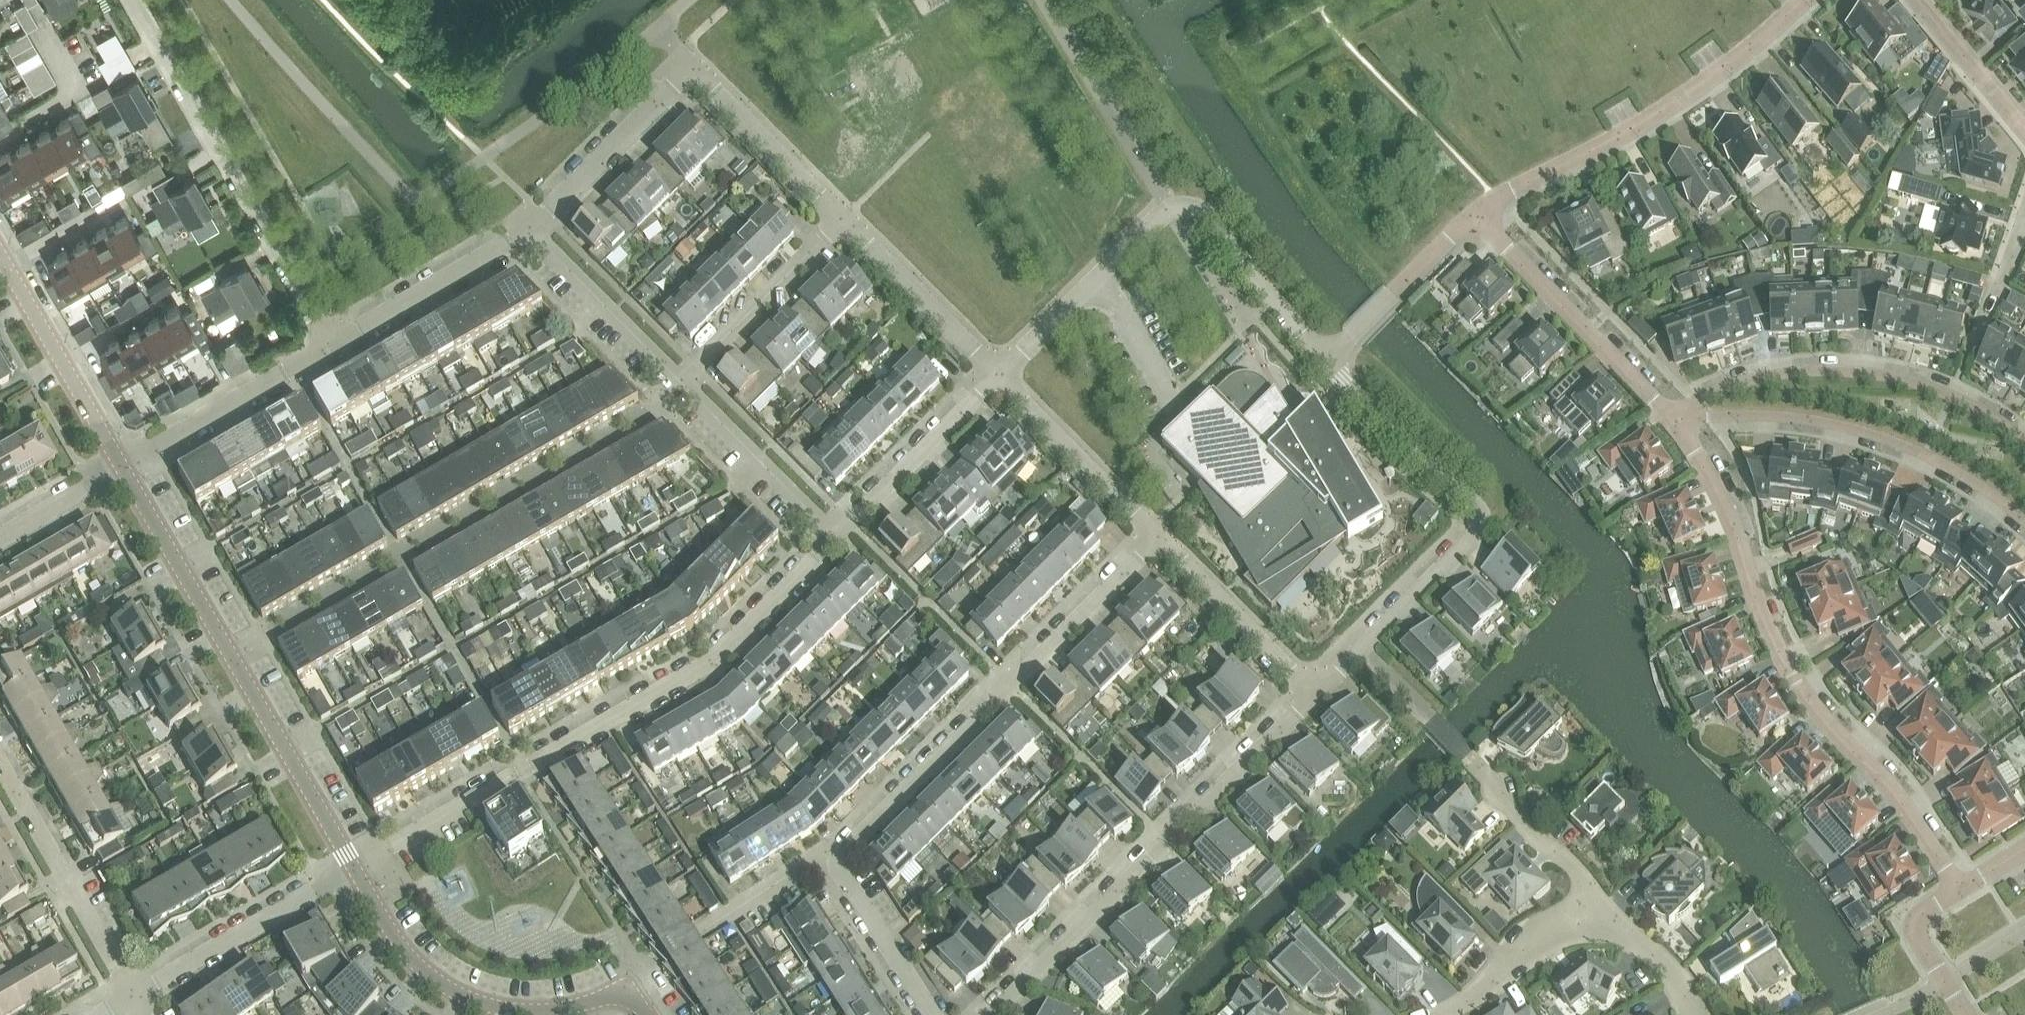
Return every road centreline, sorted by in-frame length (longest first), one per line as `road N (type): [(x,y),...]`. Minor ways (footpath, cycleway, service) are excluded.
road 1 (residential): [(355,868),(703,657),(836,533)]
road 2 (residential): [(1961,891),(1885,777),(1838,738),(1786,666),(1715,487),(1673,417)]
road 3 (tertiary): [(121,466),(355,868)]
road 4 (residential): [(1325,363),(1201,210),(1164,206),(1002,368)]
road 5 (residential): [(1316,692),(1480,522),(1471,500),(1325,363)]
road 6 (residential): [(835,862),(1161,538)]
road 7 (residential): [(992,1014),(1316,692)]
road 8 (residential): [(527,233),(671,87),(694,79),(711,86),(844,217)]
road 9 (residential): [(133,0),(330,344)]
road 10 (residential): [(1799,0),(1684,96),(1474,213)]
road 11 (residential): [(1673,417),(1776,415),(1847,425),(1927,453),(2024,520)]
road 12 (residential): [(2024,440),(1927,384),(1855,371),(1755,378),(1673,417)]
road 13 (tertiary): [(355,868),(405,954),(458,994),(538,1011),(627,995)]
road 14 (residential): [(1673,417),(1474,213)]
road 15 (residential): [(134,993),(0,764)]
road 16 (residential): [(134,993),(355,868)]
road 17 (residential): [(835,862),(795,871),(666,952),(644,967),(627,995)]
road 18 (residential): [(121,466),(330,344)]
road 19 (tertiary): [(0,258),(121,466)]
road 20 (residential): [(836,533),(1002,368)]
road 21 (residential): [(1161,538),(1002,368)]
road 22 (residential): [(680,379),(844,217)]
road 23 (residential): [(330,344),(527,233)]
road 24 (residential): [(836,533),(680,379)]
road 25 (residential): [(844,217),(1002,368)]
road 26 (residential): [(1316,692),(1161,538)]
road 27 (residential): [(680,379),(527,233)]
road 28 (residential): [(1325,363),(1474,213)]
road 29 (residential): [(1437,1014),(1482,989),(1537,938),(1602,916)]
road 30 (residential): [(935,1014),(835,862)]
road 31 (residential): [(1602,916),(1581,871),(1513,814),(1491,779)]
road 32 (residential): [(2024,129),(1917,0)]
road 33 (residential): [(1964,1014),(1917,936),(1924,914),(1961,891)]
road 34 (residential): [(0,536),(121,466)]
road 35 (residential): [(1697,1014),(1668,965),(1602,916)]

